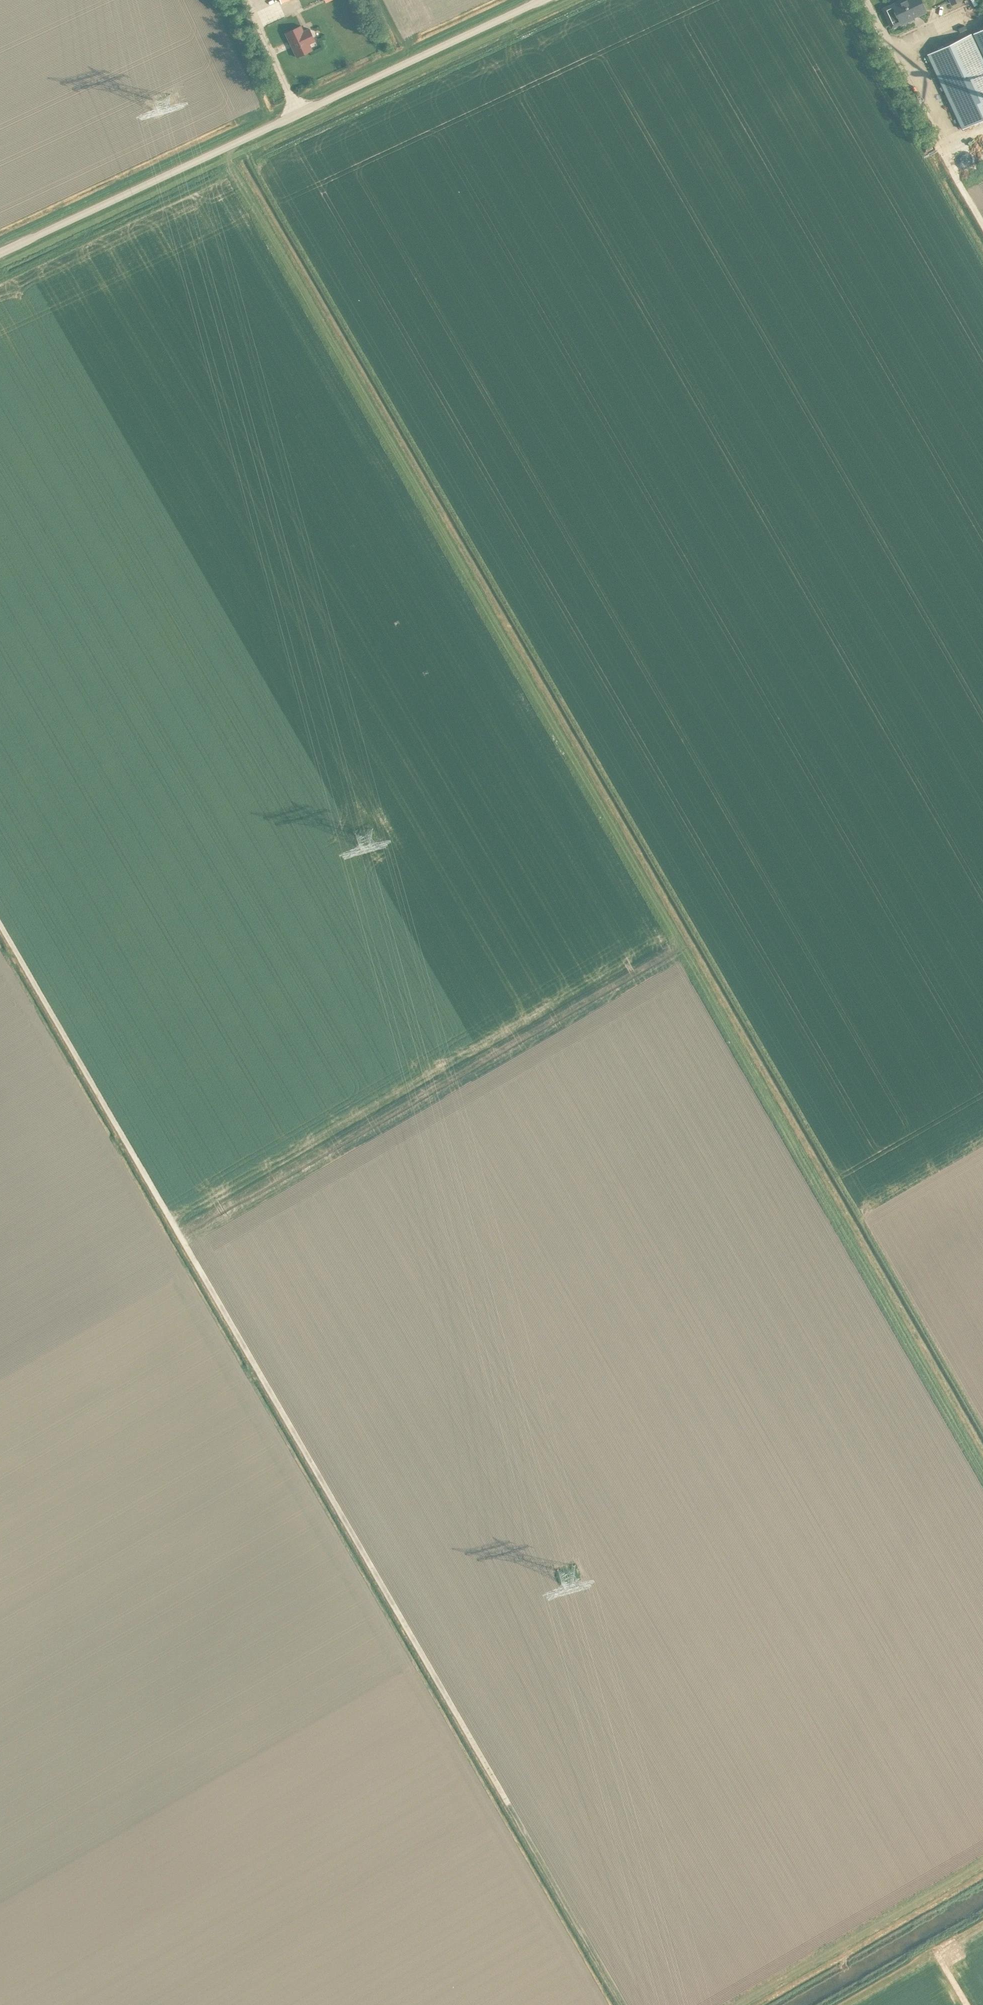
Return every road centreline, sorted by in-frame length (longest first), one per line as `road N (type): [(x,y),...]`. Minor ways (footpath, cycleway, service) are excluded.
road 1 (unclassified): [(0,253),(540,0)]

